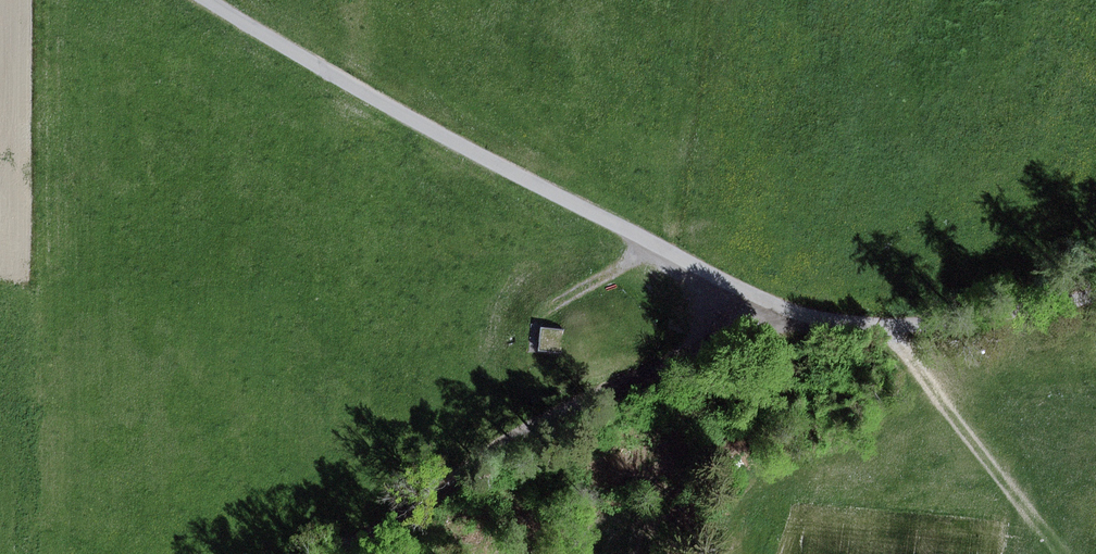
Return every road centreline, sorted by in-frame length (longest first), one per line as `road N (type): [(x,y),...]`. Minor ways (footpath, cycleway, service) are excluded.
road 1 (track): [(1095,297),(894,328),(812,318),(762,300),(205,0)]
road 2 (track): [(328,553),(762,300)]
road 3 (track): [(894,328),(1066,553)]
road 4 (track): [(549,309),(618,270),(640,236)]

